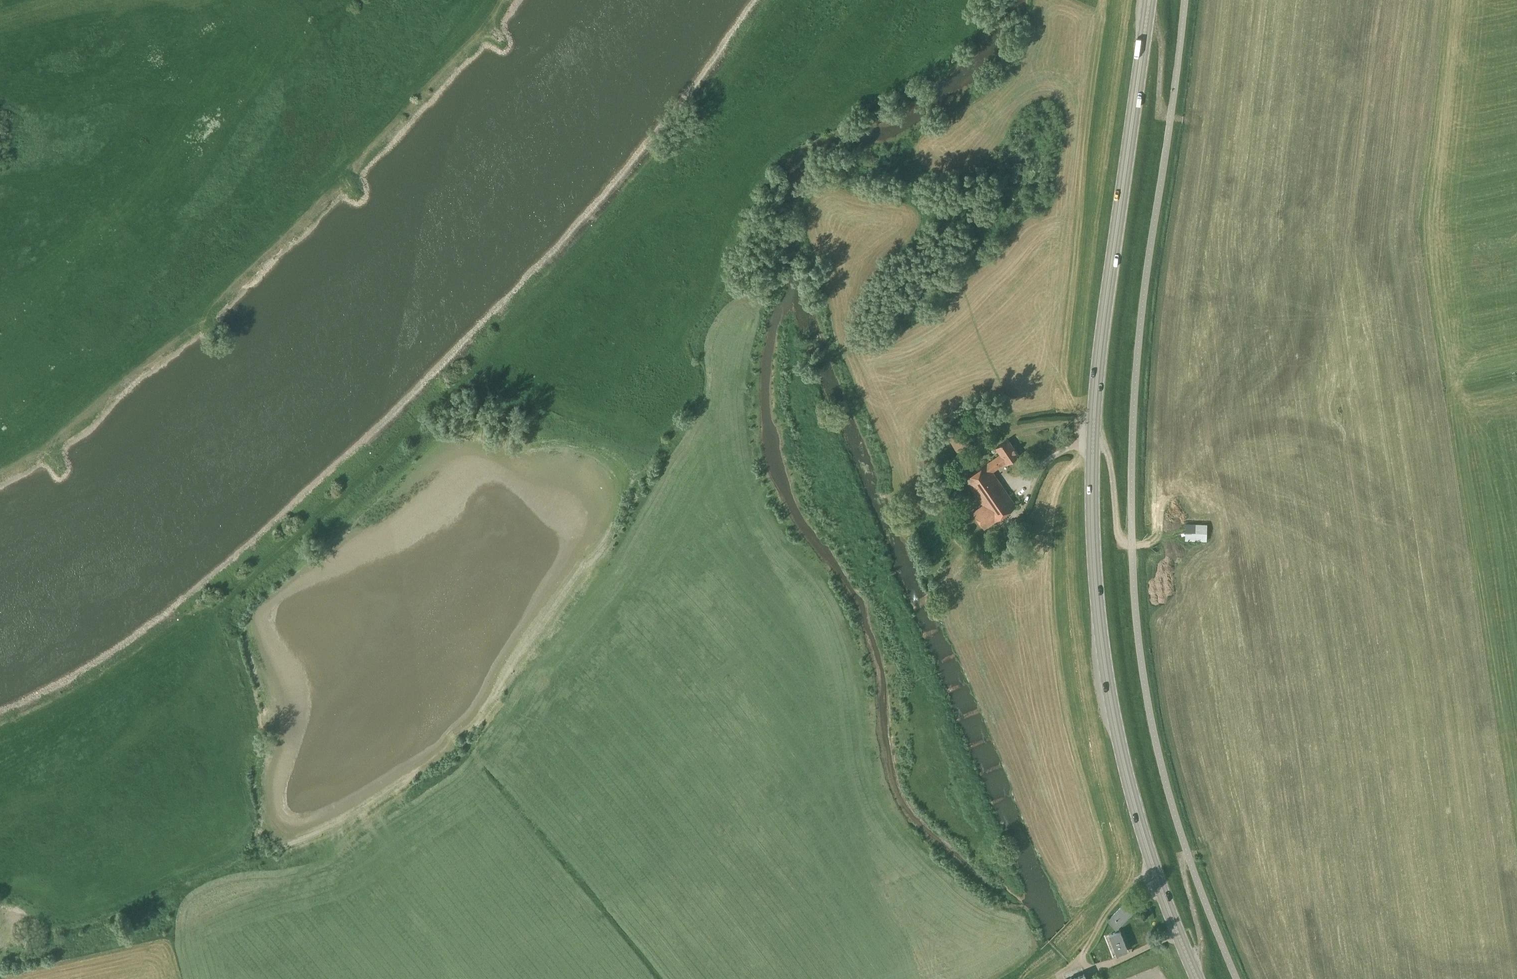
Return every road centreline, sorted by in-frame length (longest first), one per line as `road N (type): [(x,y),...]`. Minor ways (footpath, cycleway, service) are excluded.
road 1 (primary): [(1197,978),(1154,870),(1116,727),(1091,498),(1102,326),(1149,0)]
road 2 (track): [(1092,444),(1108,454),(1123,546),(1143,545)]
road 3 (track): [(1079,965),(1110,909),(1154,870)]

